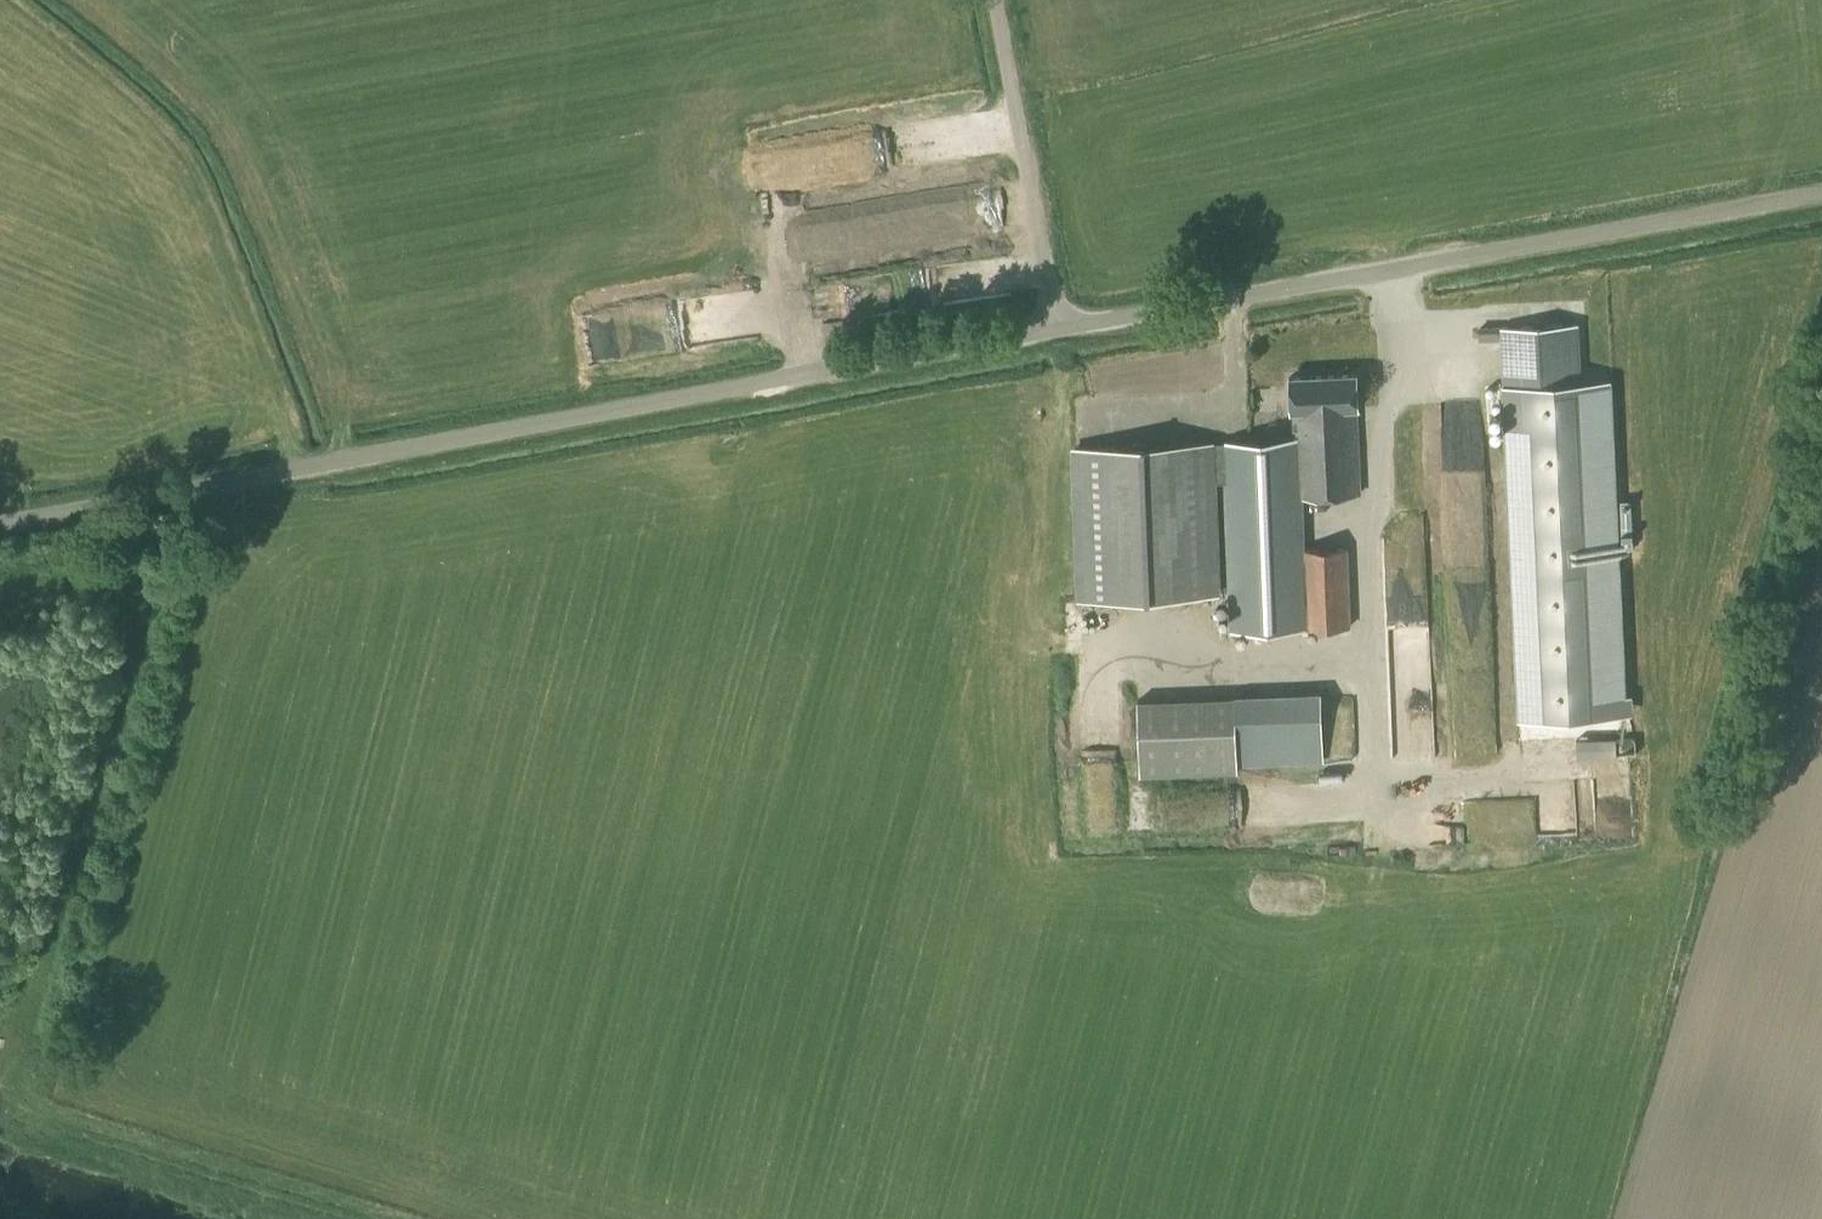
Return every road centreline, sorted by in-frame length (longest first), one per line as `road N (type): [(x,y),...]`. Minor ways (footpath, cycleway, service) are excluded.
road 1 (unclassified): [(1056,330),(0,520)]
road 2 (unclassified): [(1056,330),(1821,192)]
road 3 (unclassified): [(1056,330),(1002,0)]

